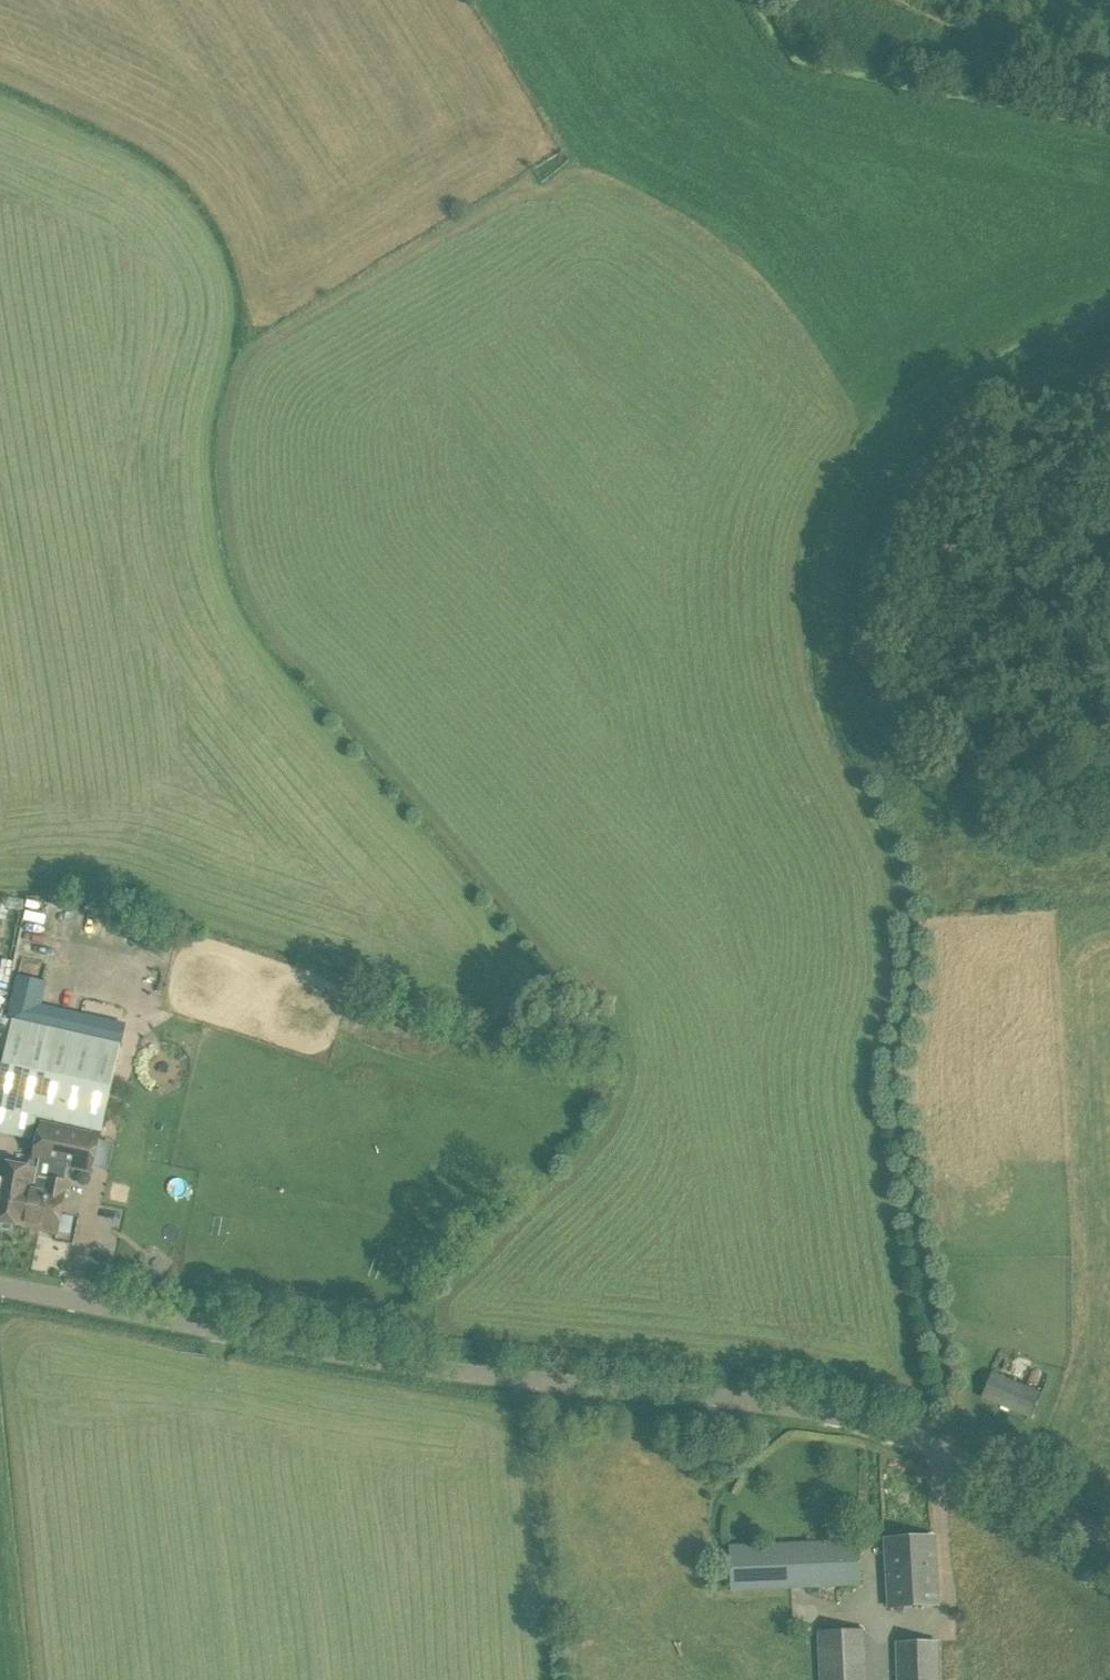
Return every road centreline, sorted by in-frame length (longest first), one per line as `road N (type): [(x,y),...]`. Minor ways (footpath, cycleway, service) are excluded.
road 1 (unclassified): [(0,1304),(250,1356),(794,1415),(928,1444),(1109,1531)]

